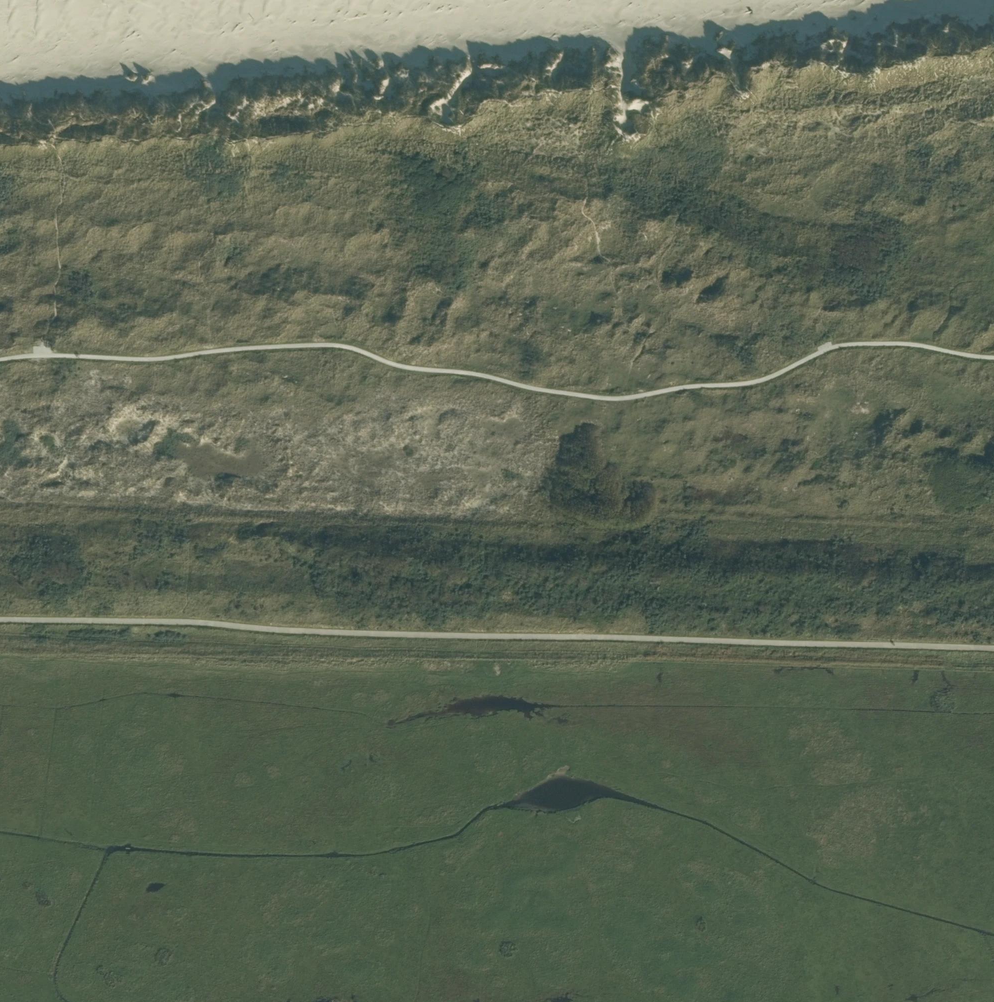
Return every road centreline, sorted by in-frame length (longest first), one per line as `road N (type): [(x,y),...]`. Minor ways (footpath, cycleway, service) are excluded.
road 1 (track): [(0,635),(993,665)]

